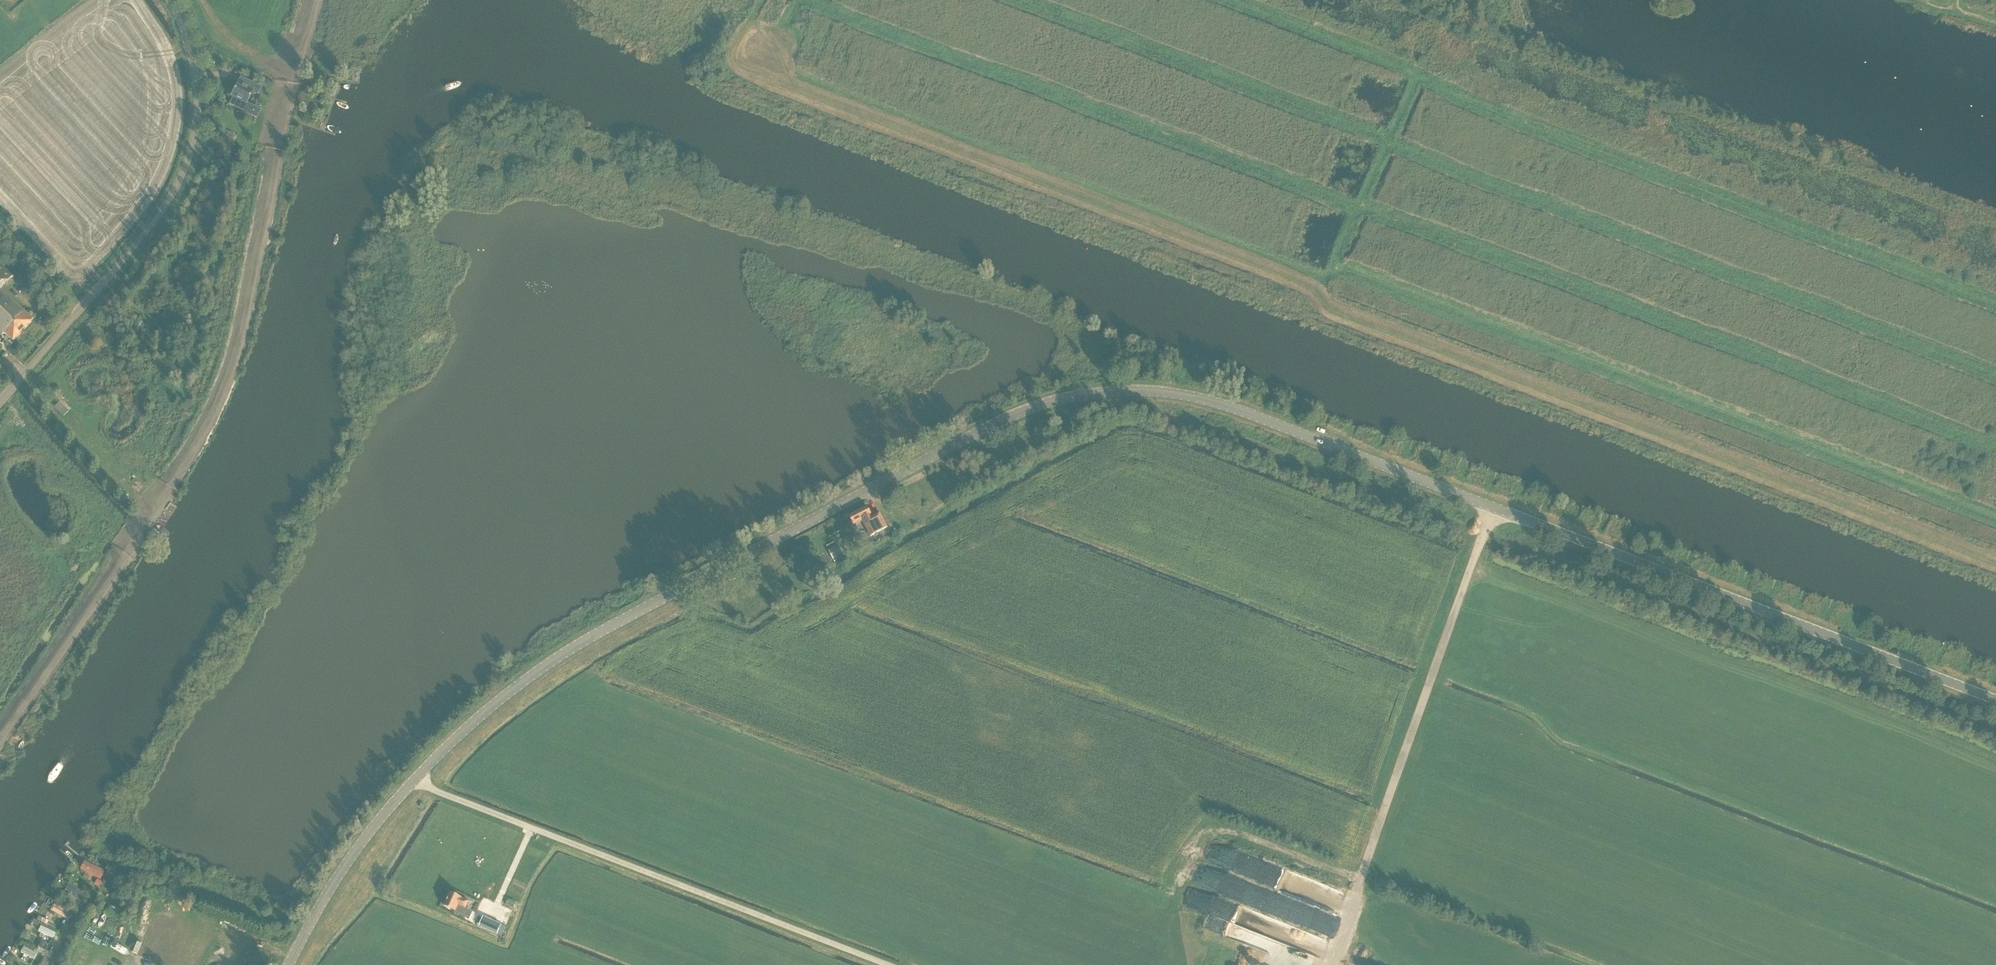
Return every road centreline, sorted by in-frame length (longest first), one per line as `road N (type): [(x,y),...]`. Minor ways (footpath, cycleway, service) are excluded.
road 1 (tertiary): [(1995,700),(1236,409),(1159,390),(1077,394),(993,424),(646,606),(527,679),(452,740),(389,807),(333,882),(288,964)]
road 2 (unclassified): [(0,400),(160,215),(183,171),(197,88),(168,0)]

